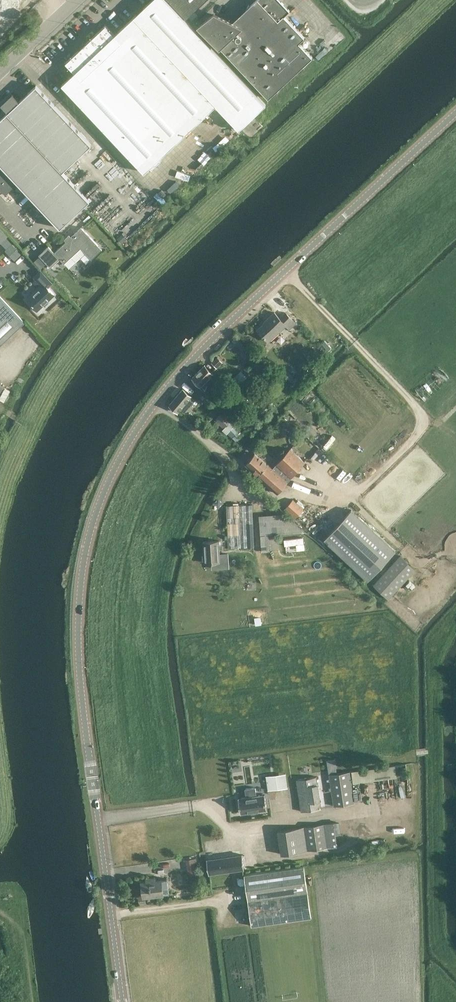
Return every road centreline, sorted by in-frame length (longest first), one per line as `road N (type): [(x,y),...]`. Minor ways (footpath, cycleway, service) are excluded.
road 1 (tertiary): [(122,1001),(78,645),(81,575),(102,497),(135,432),(197,355),(455,113)]
road 2 (track): [(420,428),(419,412),(285,270)]
road 3 (track): [(303,478),(344,502),(420,428),(455,407)]
road 4 (track): [(260,504),(217,450),(156,403)]
road 5 (track): [(110,913),(216,901),(219,925)]

